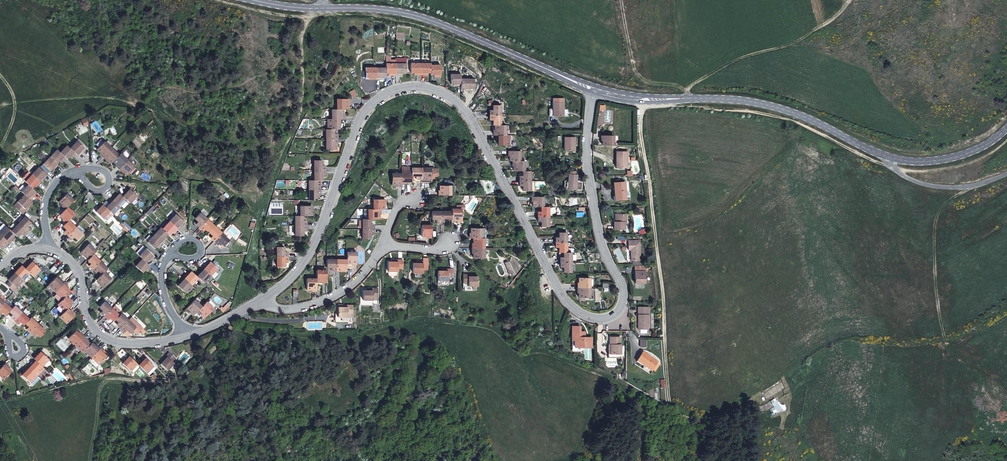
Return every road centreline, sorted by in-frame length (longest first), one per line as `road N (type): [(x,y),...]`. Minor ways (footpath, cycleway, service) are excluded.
road 1 (residential): [(259,301),(289,282),(308,254),(371,104),(416,87),(447,96),(472,119),(567,303),(581,314),(612,317),(624,296),(585,152),(593,89)]
road 2 (track): [(644,99),(640,129),(663,295),(663,405),(697,421)]
road 3 (tertiary): [(890,157),(763,104),(593,89)]
road 4 (tertiary): [(593,89),(420,17),(314,8)]
road 5 (residential): [(46,248),(80,272),(87,314),(106,338),(142,343),(190,336)]
road 6 (track): [(848,0),(800,40),(735,57),(685,99)]
road 7 (residential): [(384,245),(354,281),(312,305),(290,310),(259,301)]
road 8 (track): [(309,17),(287,144)]
road 9 (unclassified): [(890,157),(911,179),(936,186),(968,187),(1006,174)]
road 10 (tertiary): [(1006,128),(960,156),(890,157)]

